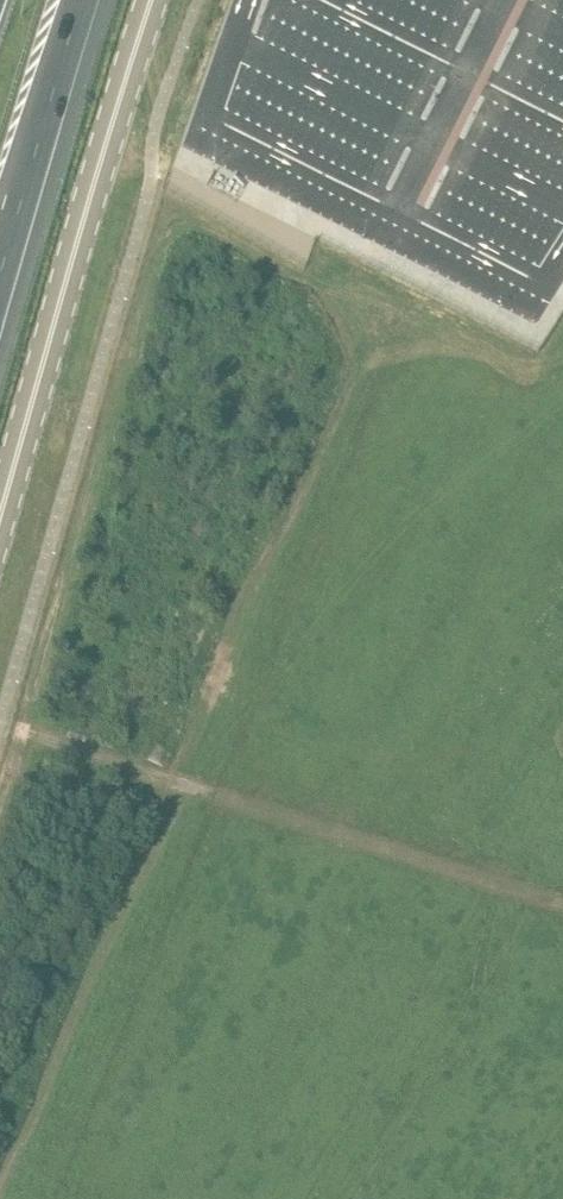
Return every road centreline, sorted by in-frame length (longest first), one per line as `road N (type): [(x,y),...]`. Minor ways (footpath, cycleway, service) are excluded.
road 1 (tertiary): [(0,517),(152,0)]
road 2 (motorway): [(0,267),(82,0)]

